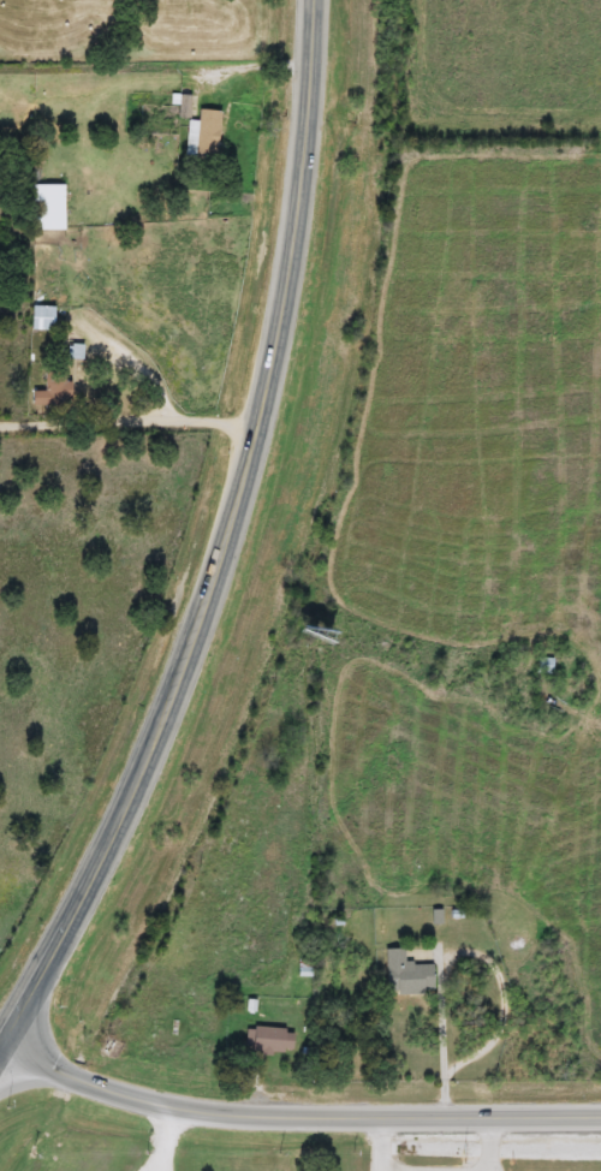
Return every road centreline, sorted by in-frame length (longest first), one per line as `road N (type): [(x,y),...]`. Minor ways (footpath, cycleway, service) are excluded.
road 1 (trunk): [(0,1042),(141,768),(232,515),(287,271),(311,0)]
road 2 (secondary): [(600,1113),(212,1113),(71,1077),(1,1040)]

